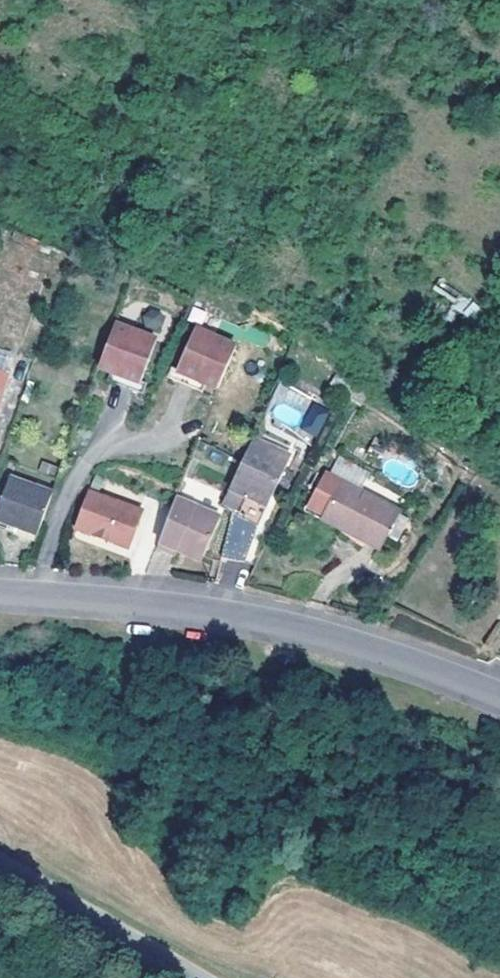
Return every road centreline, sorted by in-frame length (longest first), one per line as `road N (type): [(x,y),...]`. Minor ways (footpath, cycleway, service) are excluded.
road 1 (tertiary): [(499,696),(333,641),(213,618),(0,599)]
road 2 (tertiary): [(0,863),(200,977)]

